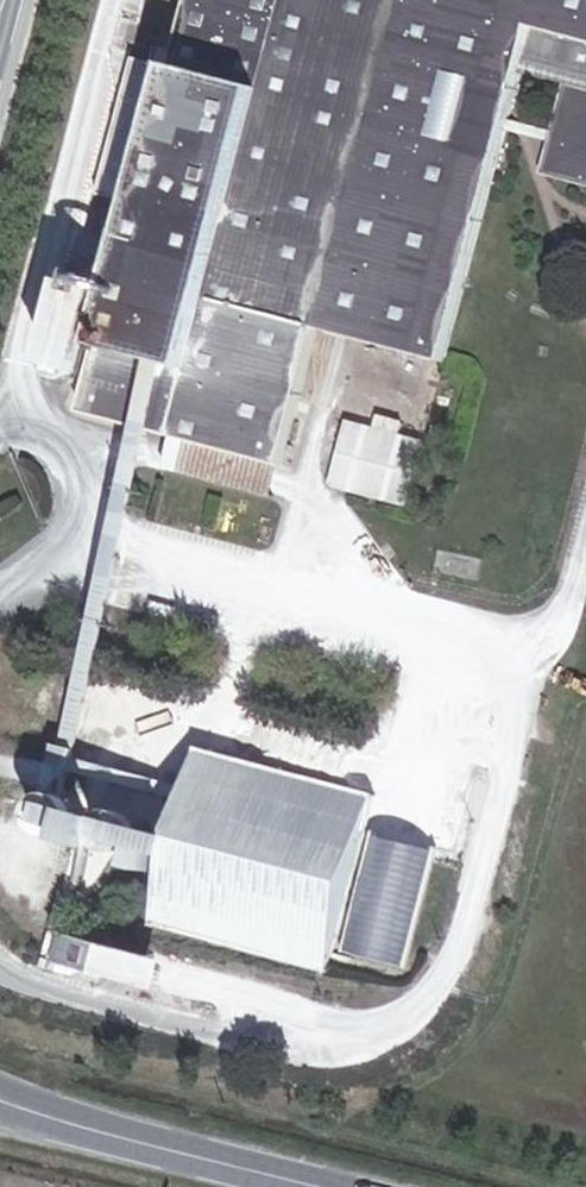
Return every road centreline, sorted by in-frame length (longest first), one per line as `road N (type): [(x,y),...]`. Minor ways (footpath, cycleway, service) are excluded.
road 1 (secondary): [(34,1112),(335,1186)]

